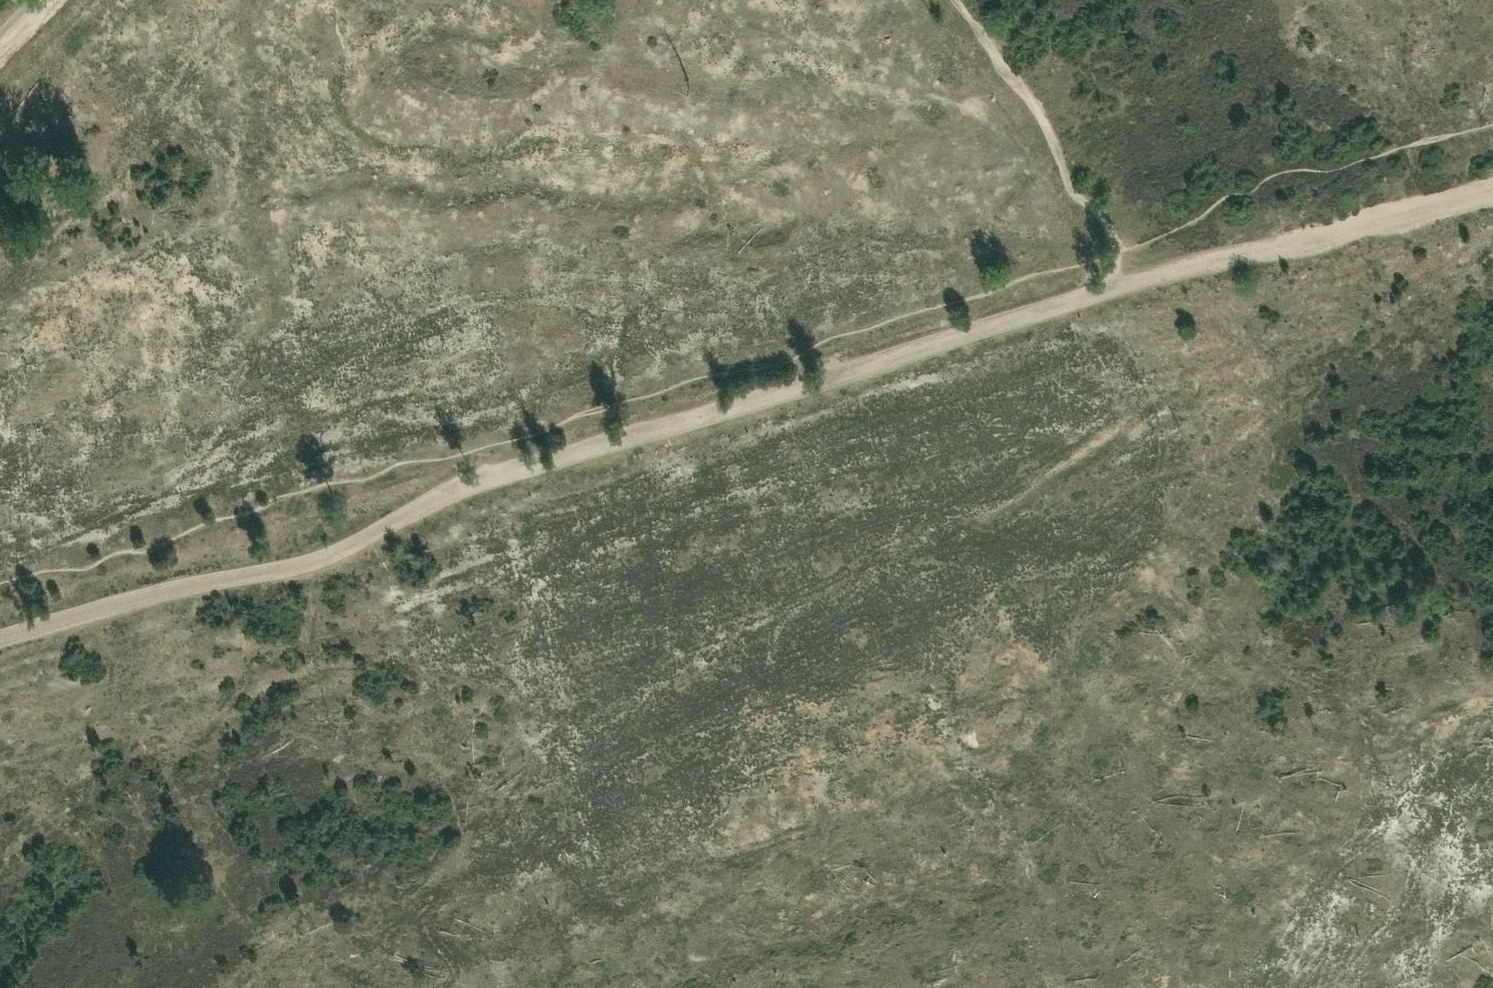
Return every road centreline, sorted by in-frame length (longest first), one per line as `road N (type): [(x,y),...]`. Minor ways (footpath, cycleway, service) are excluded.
road 1 (track): [(1109,290),(905,360),(487,482),(305,563),(159,588),(0,638)]
road 2 (track): [(1492,190),(1109,290)]

